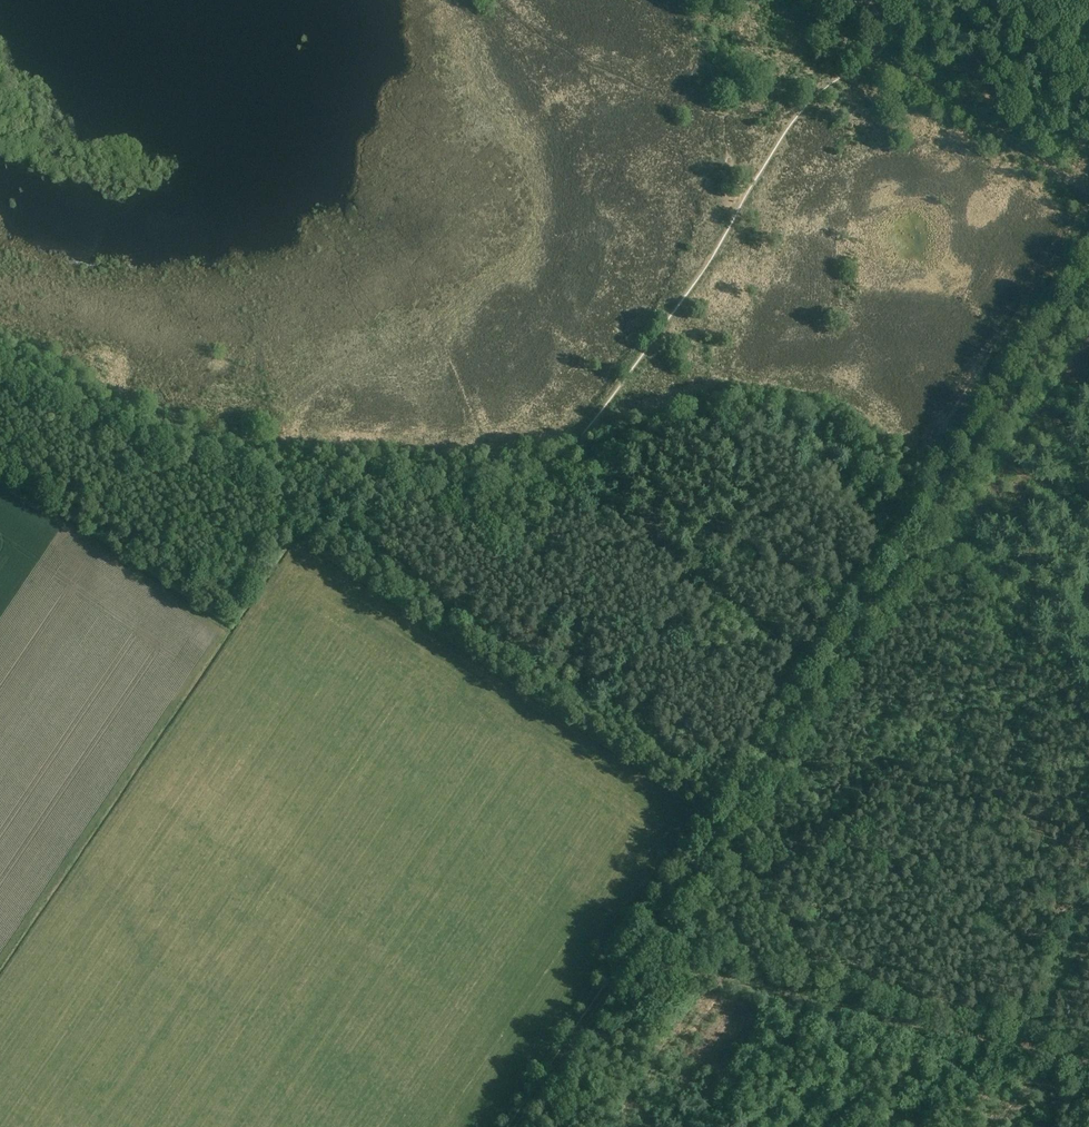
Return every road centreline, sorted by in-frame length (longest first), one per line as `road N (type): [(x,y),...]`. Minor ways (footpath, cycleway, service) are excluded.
road 1 (track): [(1088,287),(518,1126)]
road 2 (track): [(628,953),(1088,1059)]
road 3 (track): [(1088,935),(1019,1040)]

